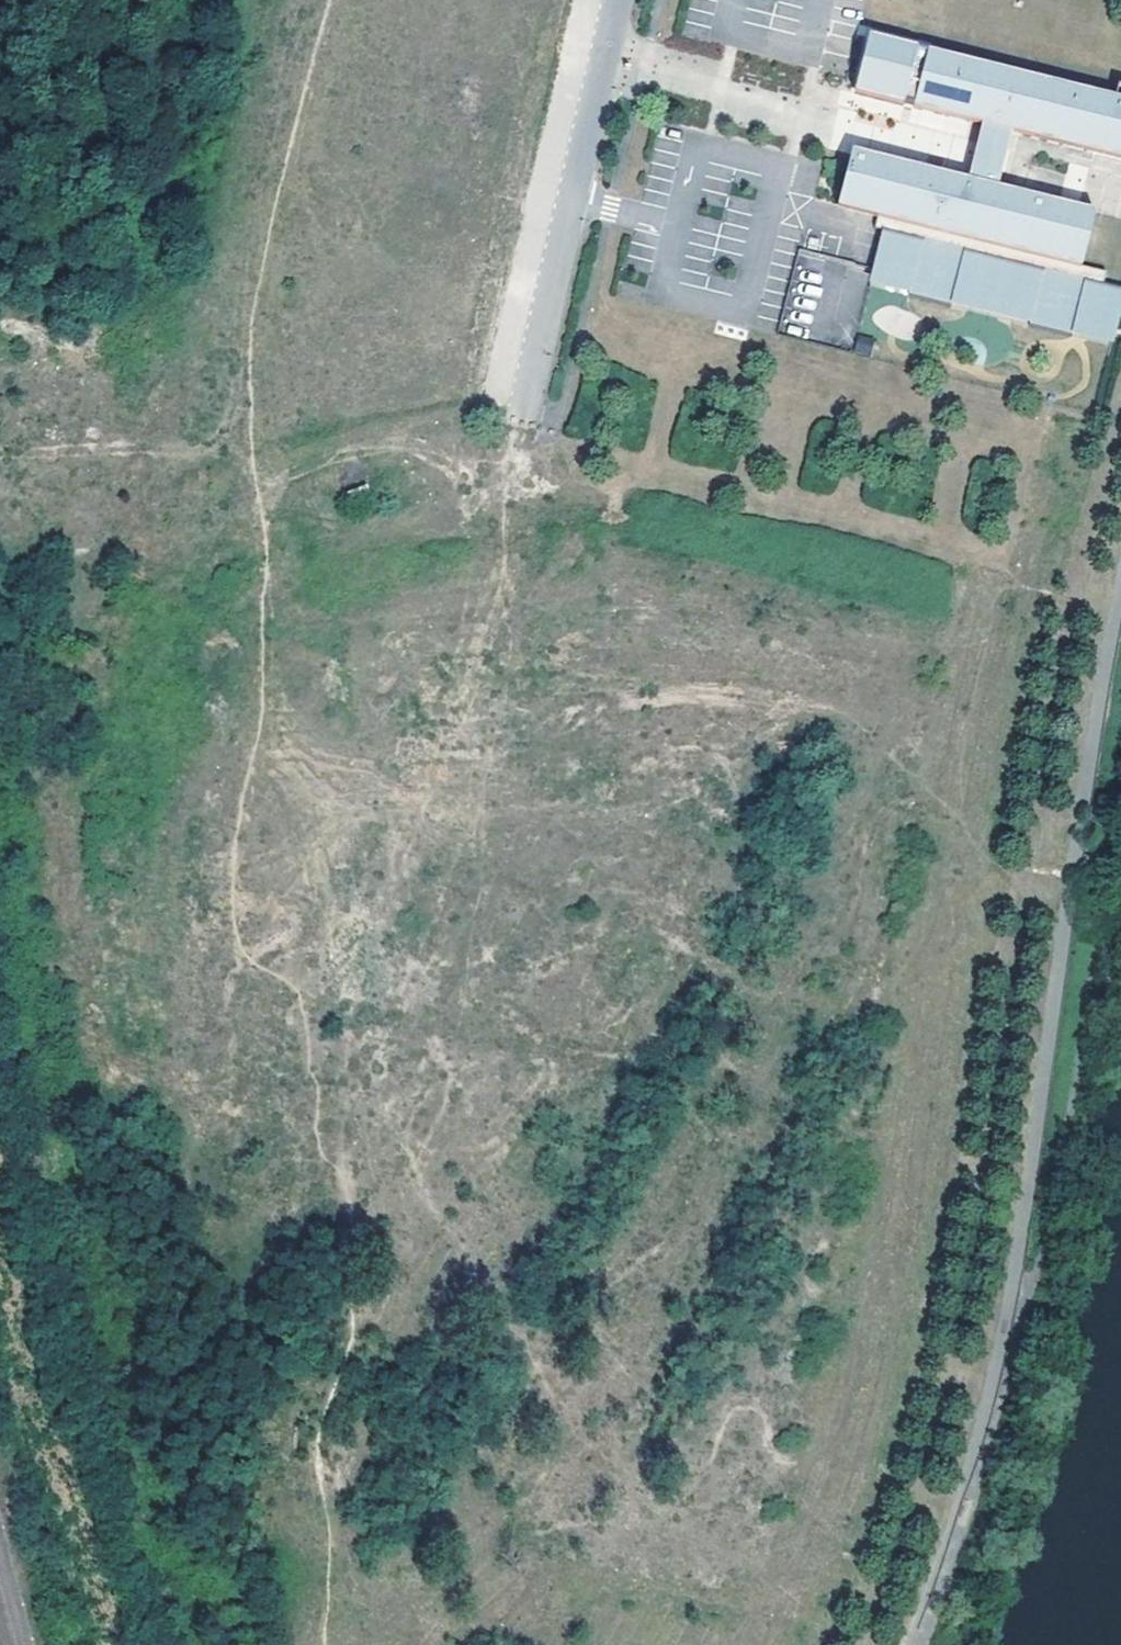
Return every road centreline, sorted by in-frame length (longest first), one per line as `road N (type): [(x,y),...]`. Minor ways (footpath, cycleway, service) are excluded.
road 1 (unclassified): [(618,0),(503,544),(505,1258)]
road 2 (unclassified): [(313,1644),(305,1418),(320,1344),(344,1329),(484,1304),(505,1258)]

